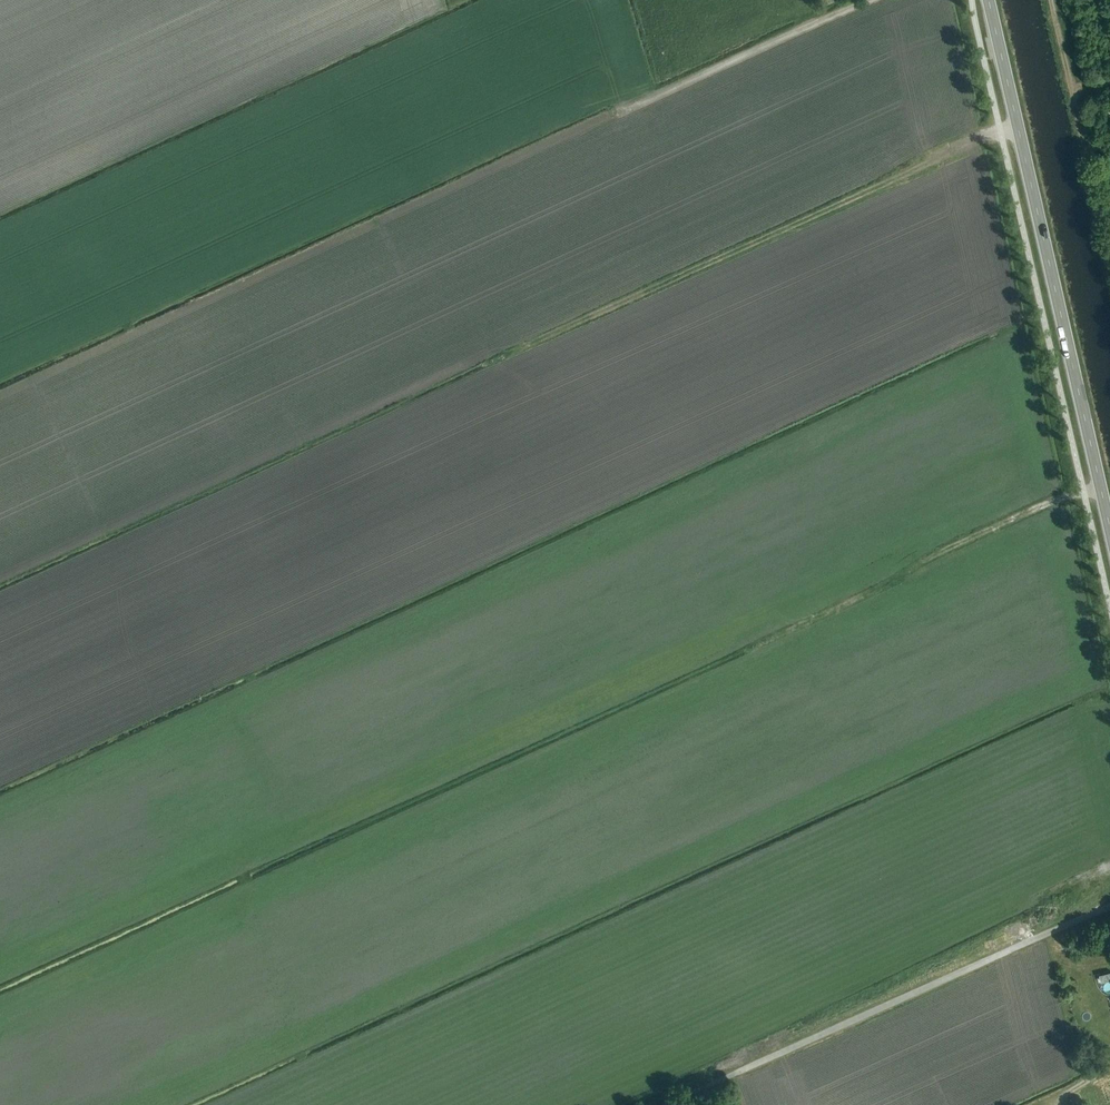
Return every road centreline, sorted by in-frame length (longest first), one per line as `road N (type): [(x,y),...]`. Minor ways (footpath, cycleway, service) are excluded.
road 1 (primary): [(1109,526),(989,0)]
road 2 (track): [(1109,255),(1052,0)]
road 3 (track): [(870,0),(655,95)]

